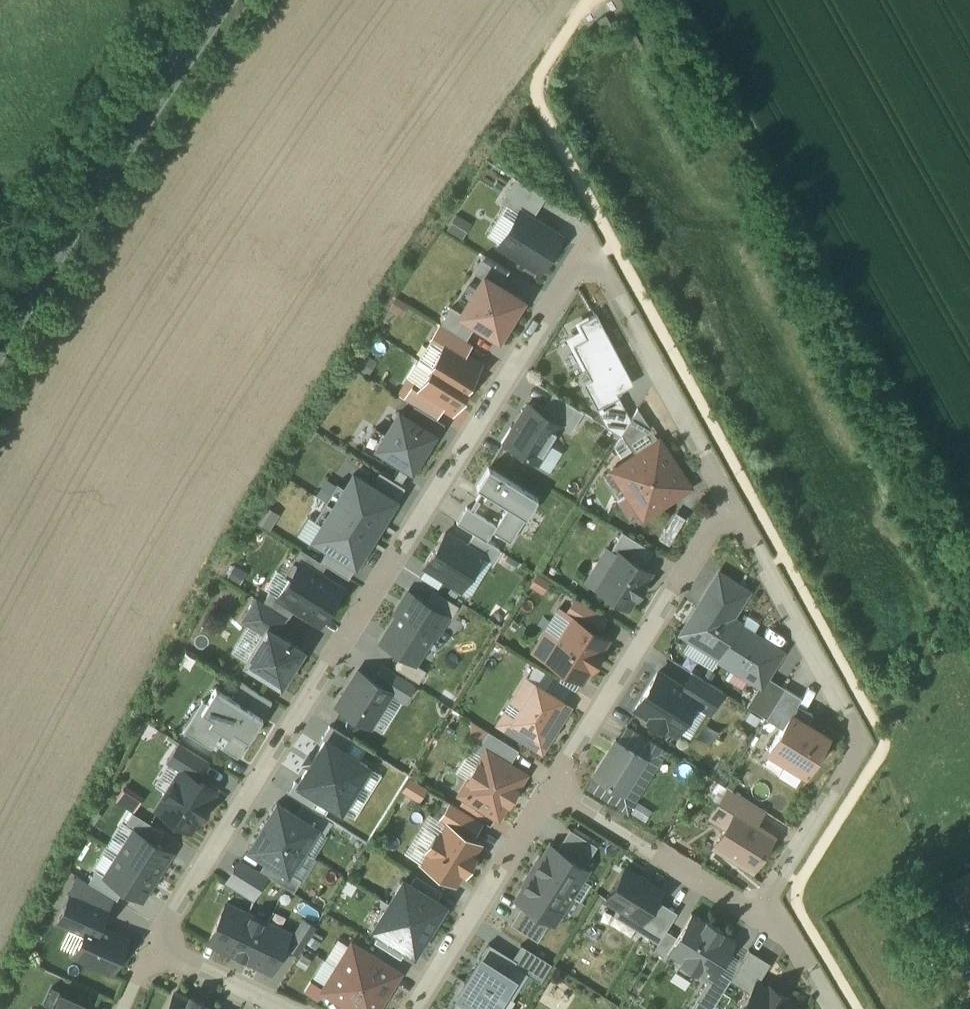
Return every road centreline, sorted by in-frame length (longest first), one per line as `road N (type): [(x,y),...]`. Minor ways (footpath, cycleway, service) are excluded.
road 1 (residential): [(153,945),(587,255)]
road 2 (residential): [(756,911),(850,758),(854,731),(729,501)]
road 3 (secondary): [(226,0),(0,349)]
road 4 (residential): [(550,790),(729,501)]
road 5 (residential): [(729,501),(620,297),(587,255)]
road 6 (residential): [(414,1008),(550,790)]
road 7 (residential): [(550,790),(756,911)]
road 8 (residential): [(153,945),(289,1008)]
road 9 (residential): [(830,1008),(788,935),(756,911)]

